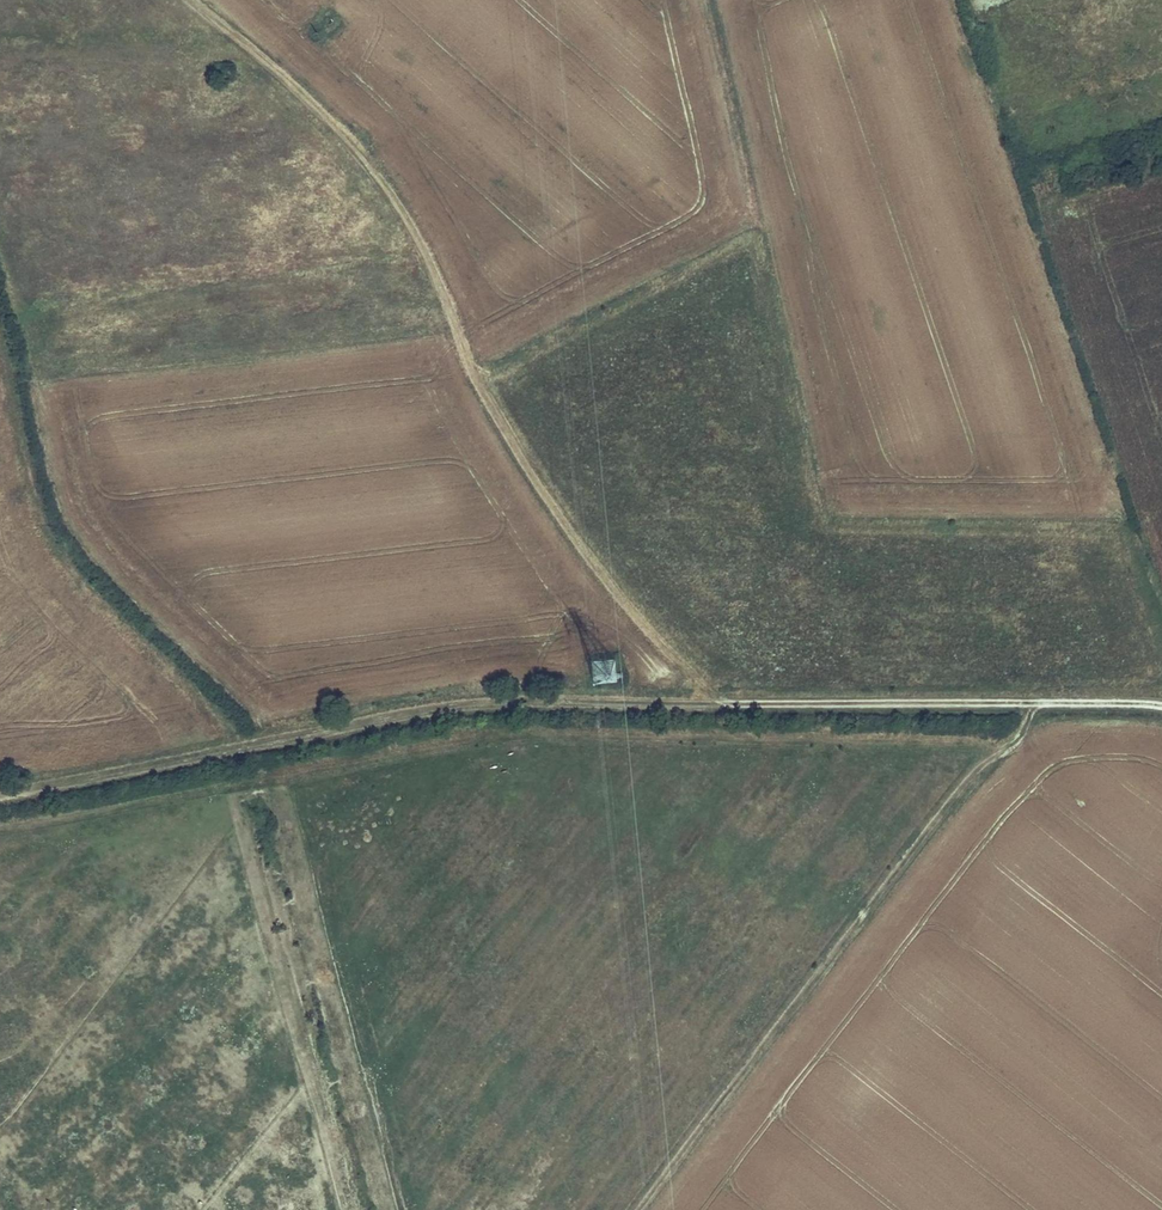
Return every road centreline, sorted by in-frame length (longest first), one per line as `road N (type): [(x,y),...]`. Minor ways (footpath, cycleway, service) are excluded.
road 1 (track): [(1161,706),(475,704),(0,794)]
road 2 (track): [(641,1209),(1025,722),(1026,702)]

